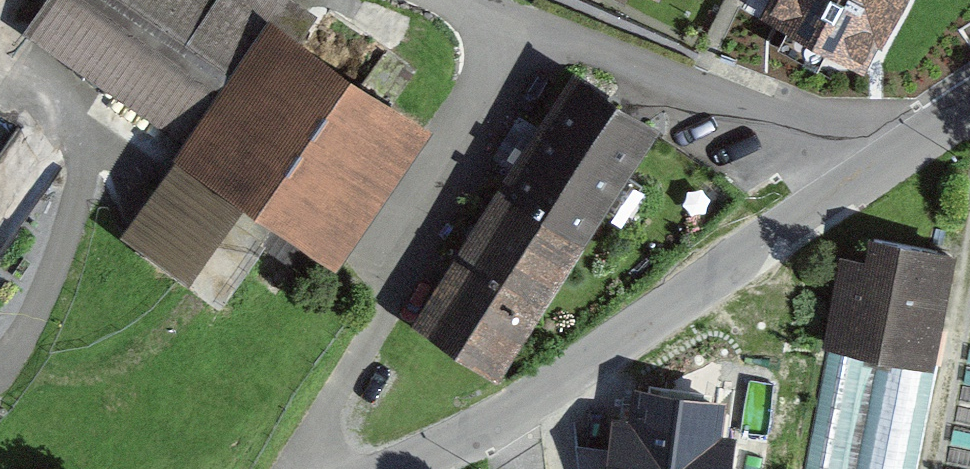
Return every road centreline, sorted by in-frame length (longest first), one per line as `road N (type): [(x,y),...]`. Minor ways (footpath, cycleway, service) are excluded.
road 1 (unclassified): [(969,107),(512,410),(394,468)]
road 2 (track): [(516,15),(385,314),(306,455),(311,468)]
road 3 (track): [(11,62),(74,112),(87,170),(42,303),(0,362)]

